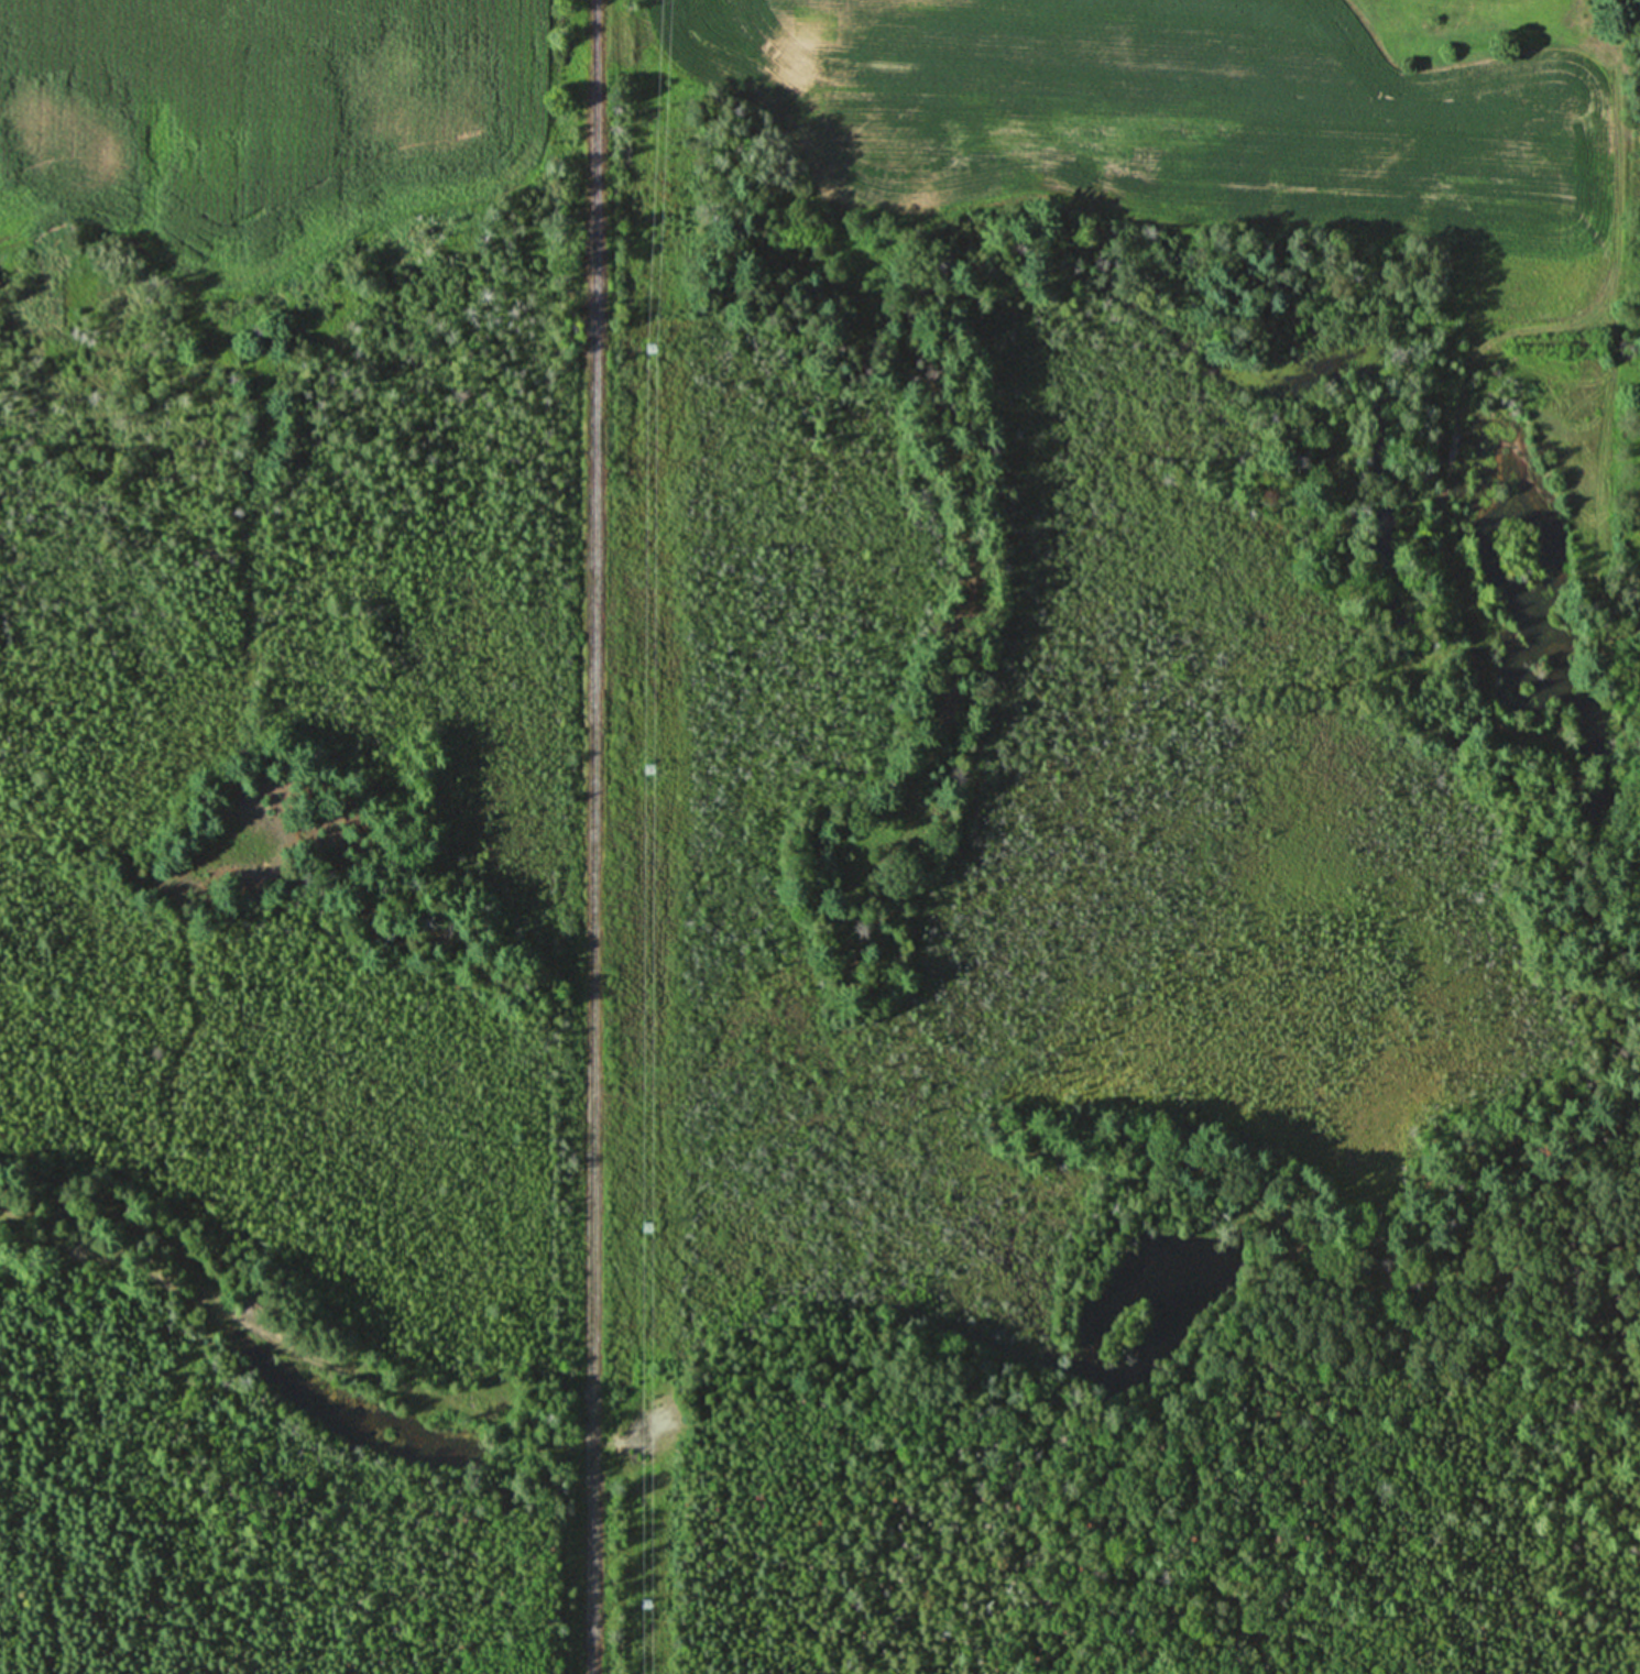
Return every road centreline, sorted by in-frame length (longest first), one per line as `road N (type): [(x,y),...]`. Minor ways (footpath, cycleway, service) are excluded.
road 1 (track): [(0,1206),(33,1207),(124,1237),(201,1284),(265,1341),(474,1404)]

